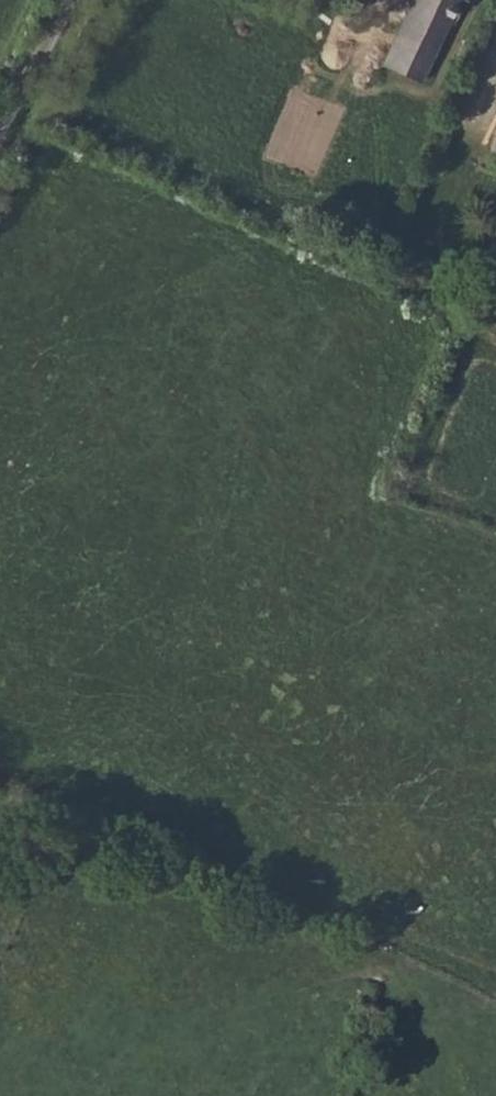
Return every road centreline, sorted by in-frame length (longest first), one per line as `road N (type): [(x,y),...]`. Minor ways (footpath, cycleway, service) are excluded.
road 1 (unclassified): [(0,141),(76,0)]

